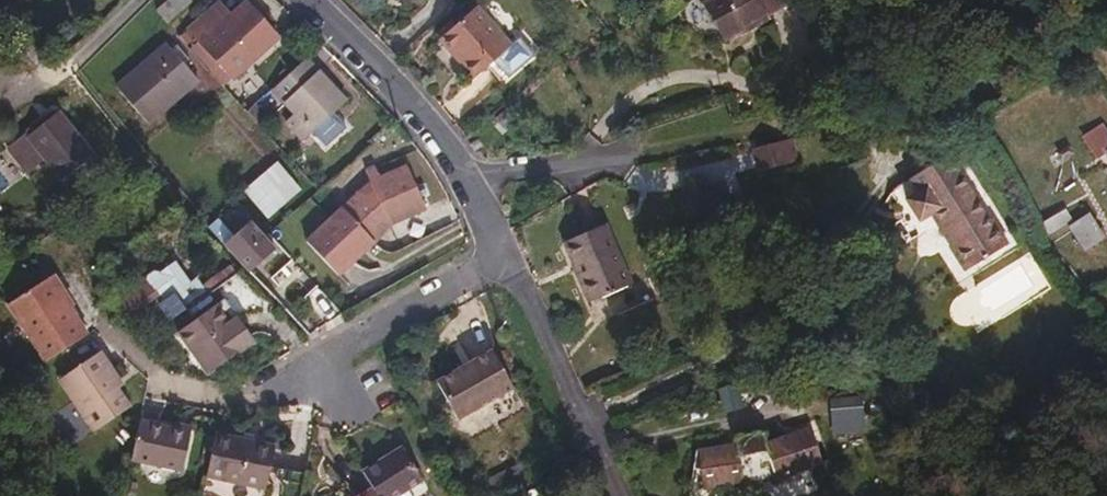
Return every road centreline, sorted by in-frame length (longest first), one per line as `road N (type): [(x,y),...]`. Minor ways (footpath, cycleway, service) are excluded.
road 1 (residential): [(324,362),(227,410),(140,389),(74,272)]
road 2 (unclassified): [(504,254),(625,495)]
road 3 (residential): [(472,186),(349,26),(318,0)]
road 4 (residential): [(324,362),(504,254)]
road 5 (residential): [(472,186),(634,150)]

